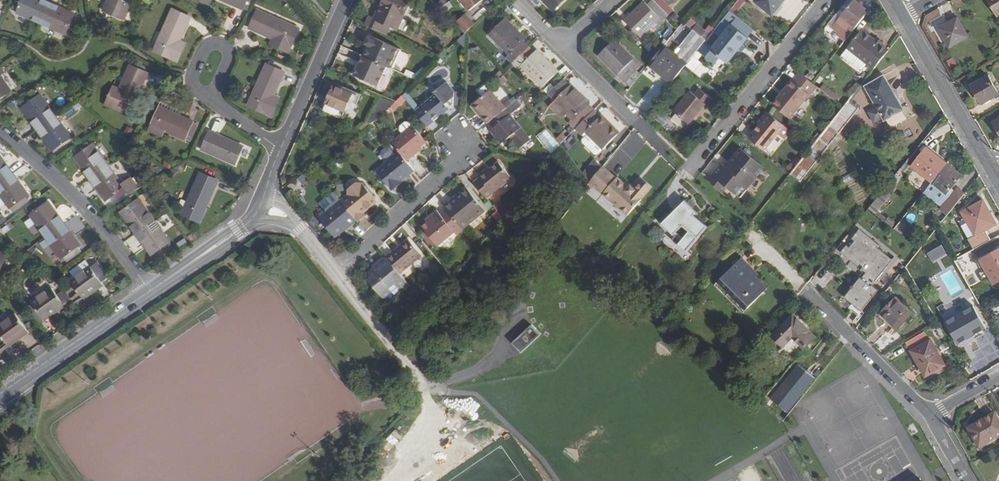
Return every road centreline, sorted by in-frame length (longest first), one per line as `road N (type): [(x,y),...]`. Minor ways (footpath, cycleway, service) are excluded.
road 1 (residential): [(0,394),(249,222)]
road 2 (residential): [(459,136),(471,150),(336,274),(300,230)]
road 3 (residential): [(690,167),(828,0)]
road 4 (residential): [(266,185),(346,0)]
road 5 (residential): [(993,172),(903,18)]
road 6 (residential): [(933,416),(806,291)]

